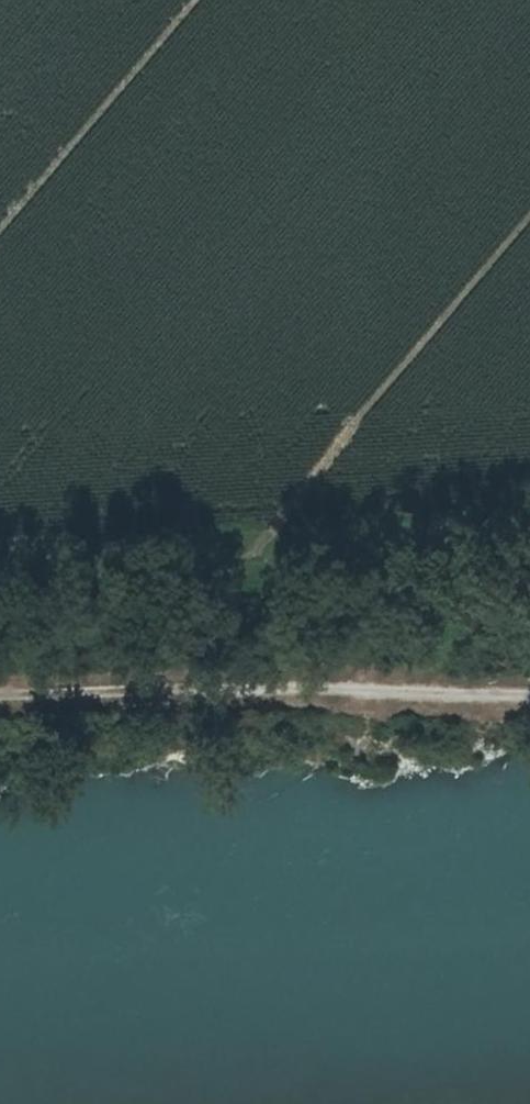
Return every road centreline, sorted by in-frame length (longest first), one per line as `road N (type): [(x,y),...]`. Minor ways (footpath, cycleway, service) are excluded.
road 1 (track): [(0,694),(98,688),(529,696)]

